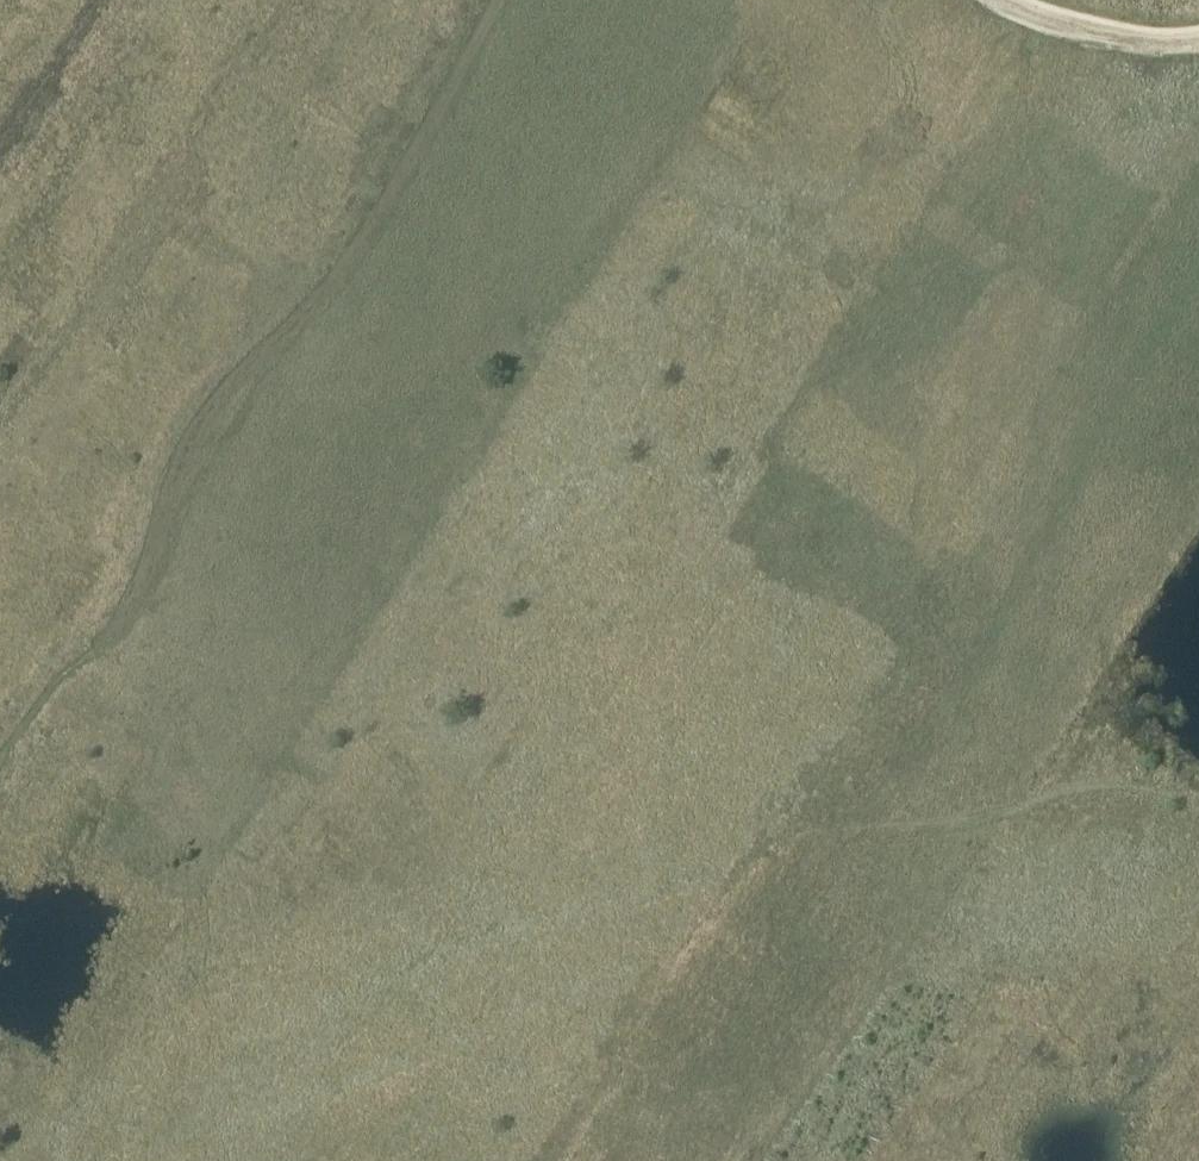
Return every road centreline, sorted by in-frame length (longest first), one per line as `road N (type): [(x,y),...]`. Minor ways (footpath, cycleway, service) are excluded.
road 1 (track): [(1198,47),(1120,43),(1029,20),(988,0)]

